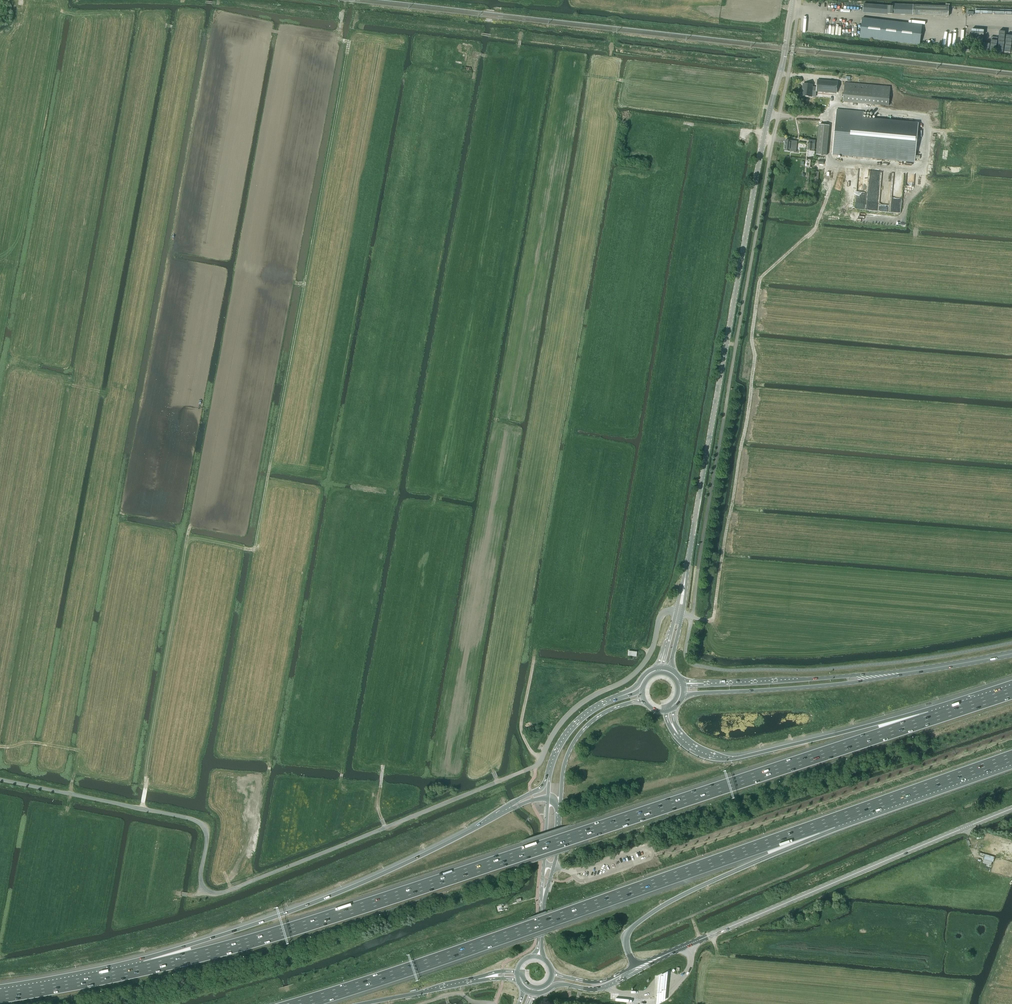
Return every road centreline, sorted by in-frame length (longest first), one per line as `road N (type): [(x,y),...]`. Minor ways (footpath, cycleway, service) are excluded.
road 1 (unclassified): [(0,779),(200,822),(207,839),(201,885),(218,894),(537,766),(568,715),(638,671),(660,617),(676,613)]
road 2 (motorway): [(930,719),(389,898),(145,968)]
road 3 (tertiary): [(687,565),(793,0)]
road 4 (motorway): [(299,1003),(834,820)]
road 5 (track): [(692,617),(714,618),(760,280),(817,225),(837,169),(831,117)]
road 6 (track): [(355,18),(780,74)]
road 7 (motorway): [(512,809),(353,886),(145,968)]
road 8 (secondary): [(1011,809),(673,951)]
road 9 (track): [(385,827),(382,774),(437,483)]
road 10 (track): [(230,568),(255,547),(304,285),(294,283)]
road 11 (track): [(304,285),(349,43),(339,38),(344,10)]
road 12 (motorway): [(633,967),(626,934),(658,908),(834,820)]
road 13 (motorway): [(930,719),(726,760),(702,755),(676,736)]
road 14 (secondary): [(682,697),(878,676)]
road 15 (secondary): [(878,676),(683,684)]
road 16 (motorway): [(834,820),(1011,757)]
road 17 (secondary): [(560,808),(566,759),(584,729),(616,707),(645,701)]
road 18 (motorway): [(145,968),(0,996)]
road 19 (secondary): [(1011,654),(878,676)]
road 20 (track): [(222,16),(276,33),(339,35)]

